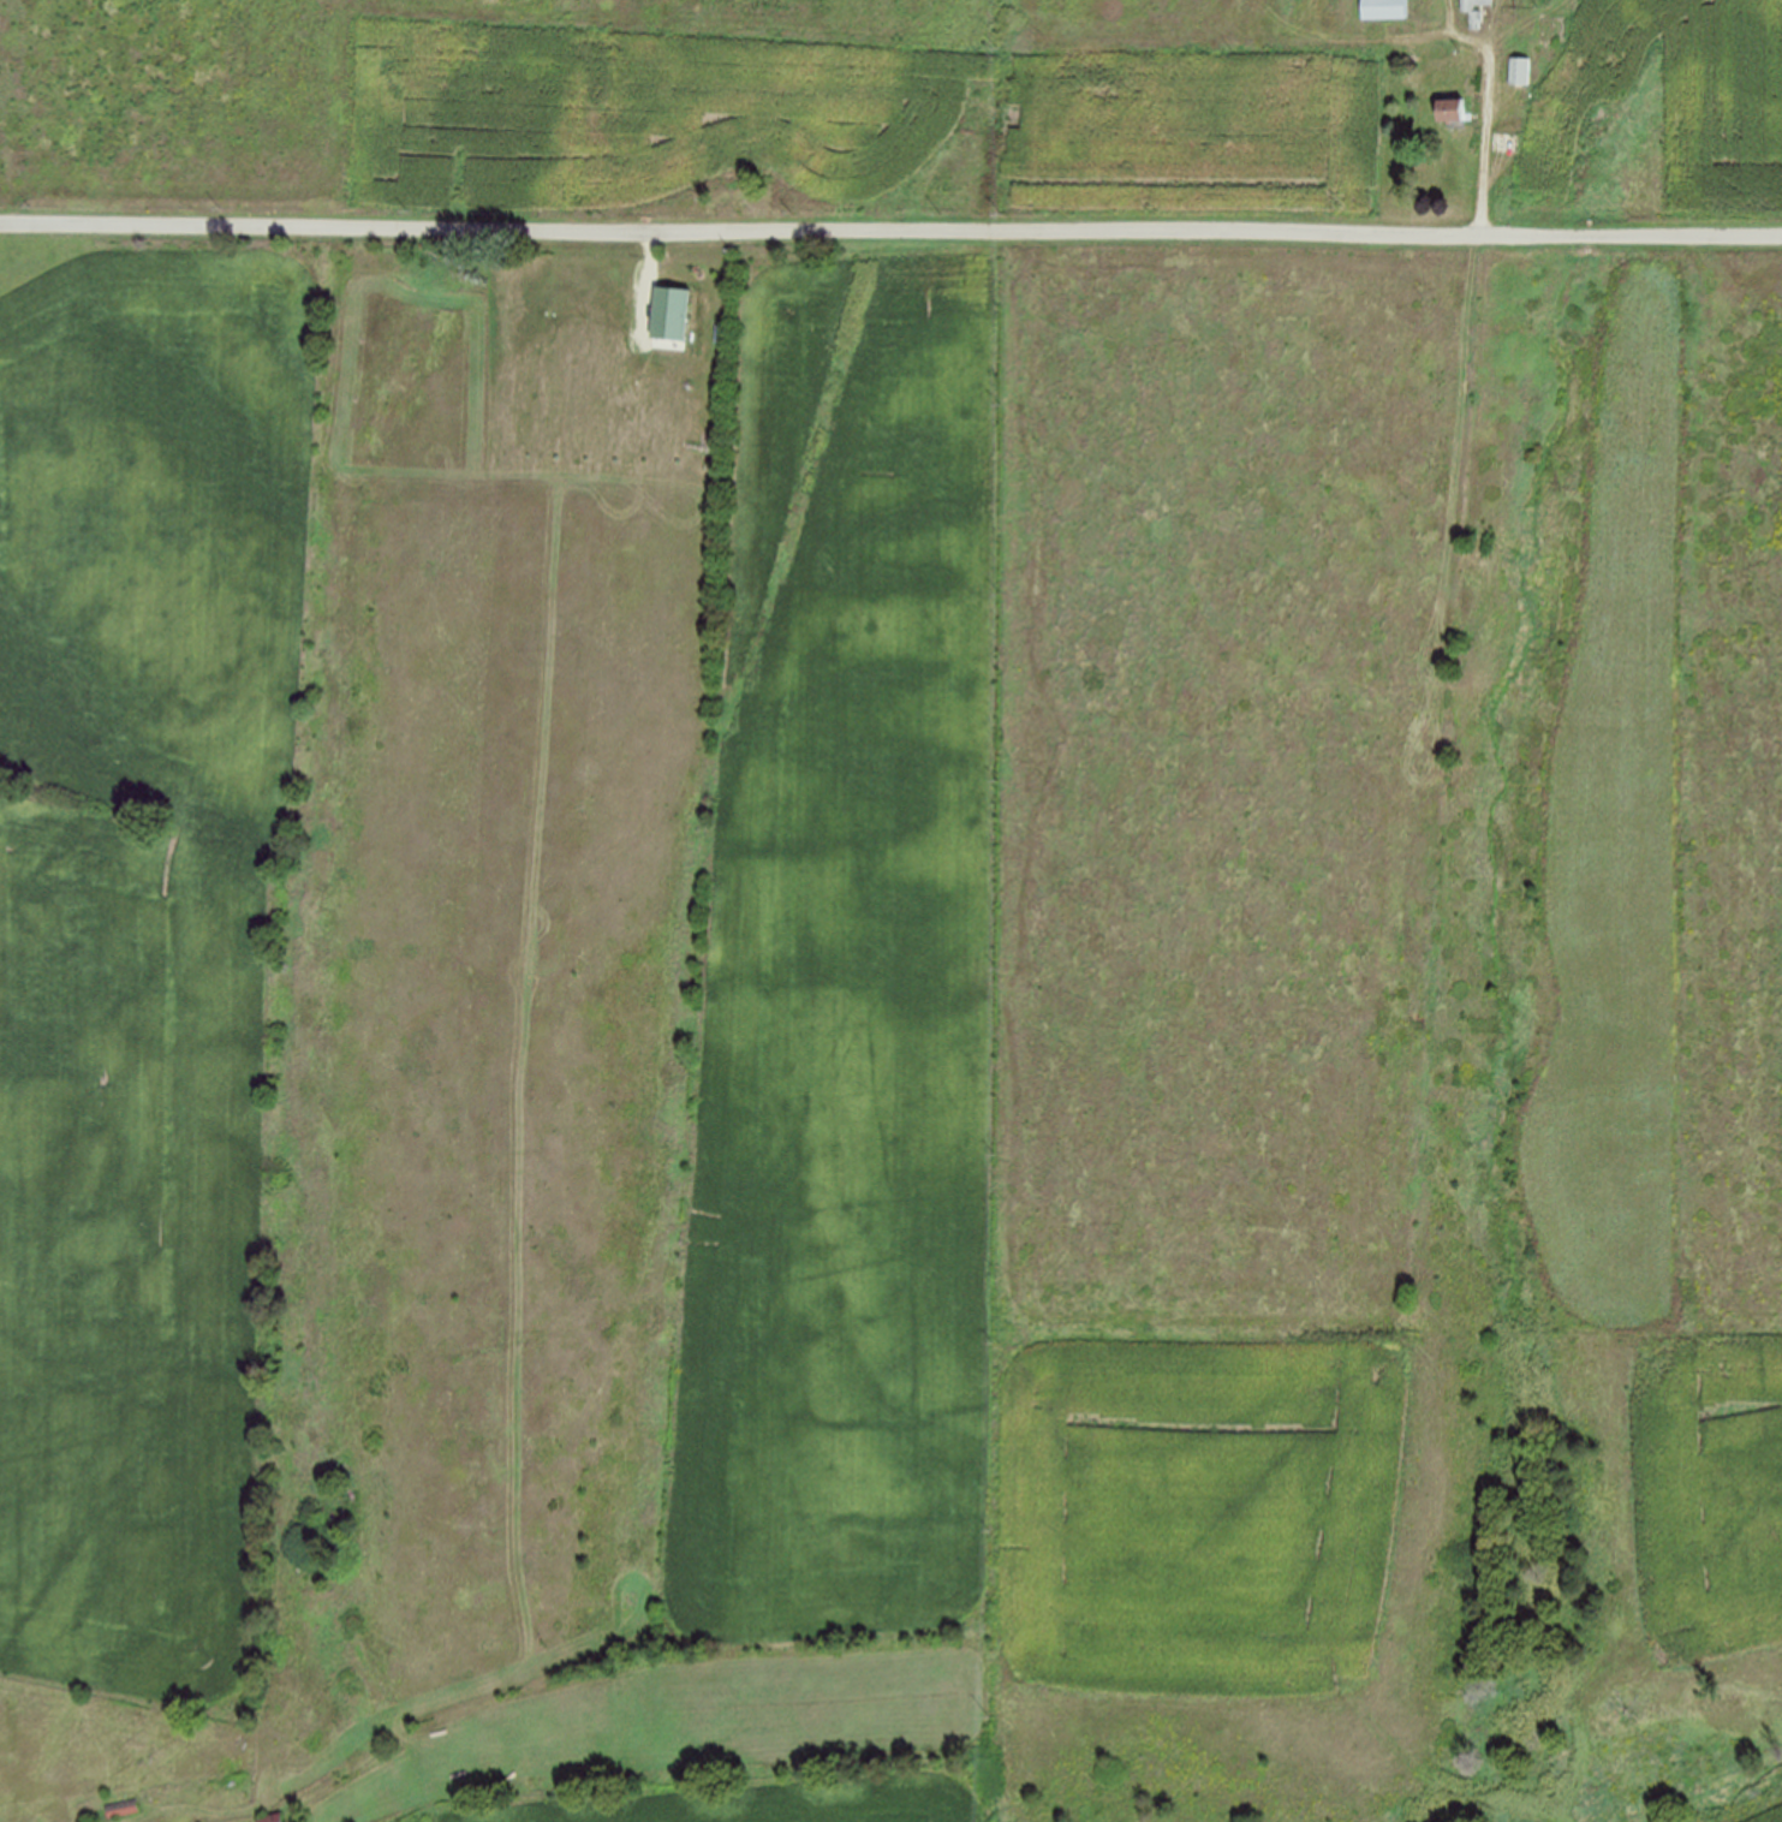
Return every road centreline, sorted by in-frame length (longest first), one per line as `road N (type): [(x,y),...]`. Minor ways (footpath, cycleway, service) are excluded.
road 1 (residential): [(1781,238),(0,224)]

